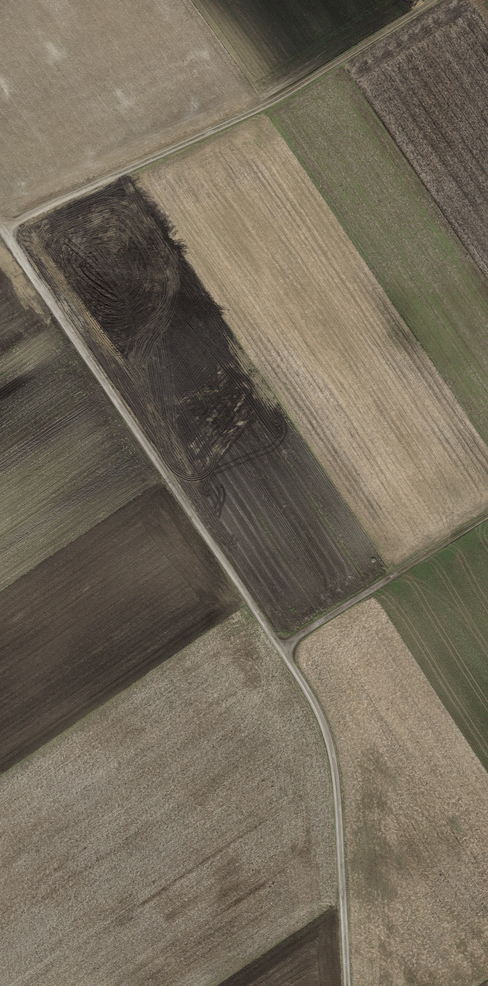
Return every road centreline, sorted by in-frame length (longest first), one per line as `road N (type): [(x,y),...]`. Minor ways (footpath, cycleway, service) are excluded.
road 1 (track): [(0,222),(314,705),(338,810),(345,985)]
road 2 (track): [(437,0),(265,105),(3,226)]
road 3 (track): [(282,650),(487,515)]

